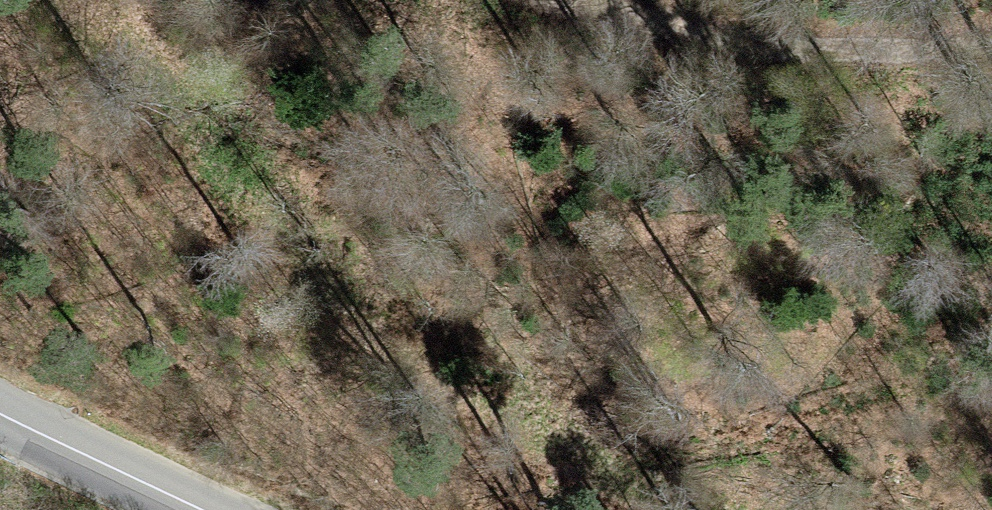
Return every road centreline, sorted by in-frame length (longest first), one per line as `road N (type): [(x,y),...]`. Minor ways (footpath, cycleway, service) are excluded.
road 1 (track): [(79,0),(282,238),(422,370),(505,425),(679,509)]
road 2 (track): [(991,44),(760,45),(609,21),(543,0)]
road 3 (tertiary): [(0,414),(203,509)]

